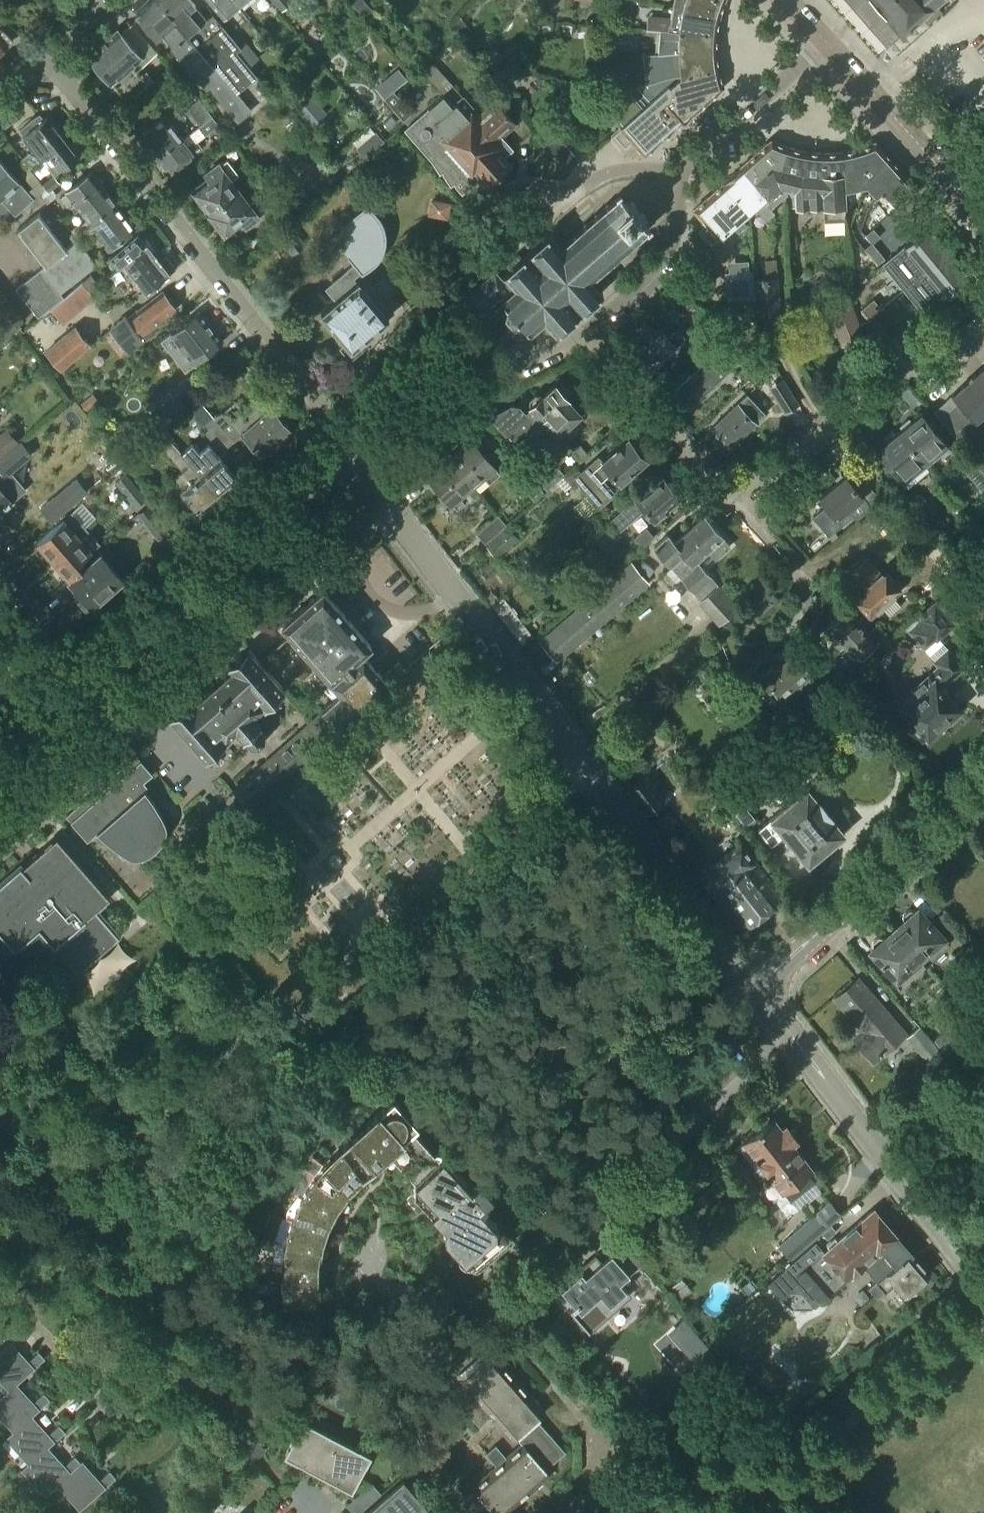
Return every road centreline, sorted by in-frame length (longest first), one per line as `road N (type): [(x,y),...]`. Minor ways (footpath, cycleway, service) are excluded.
road 1 (track): [(584,766),(363,972),(283,977),(223,915),(218,845),(451,645),(506,715)]
road 2 (tertiary): [(754,990),(384,502),(352,479)]
road 3 (residential): [(355,457),(47,59)]
road 4 (residential): [(827,43),(682,172),(676,231),(659,263),(580,337)]
road 5 (residential): [(983,1289),(754,990)]
road 6 (tertiary): [(69,706),(318,487),(352,479)]
road 7 (tertiary): [(983,786),(754,990)]
road 8 (residential): [(355,457),(580,337)]
road 9 (residential): [(735,505),(922,350)]
road 10 (primary): [(983,215),(827,43)]
road 11 (residential): [(735,505),(580,337)]
road 12 (residential): [(89,1391),(47,1339),(0,1303)]

